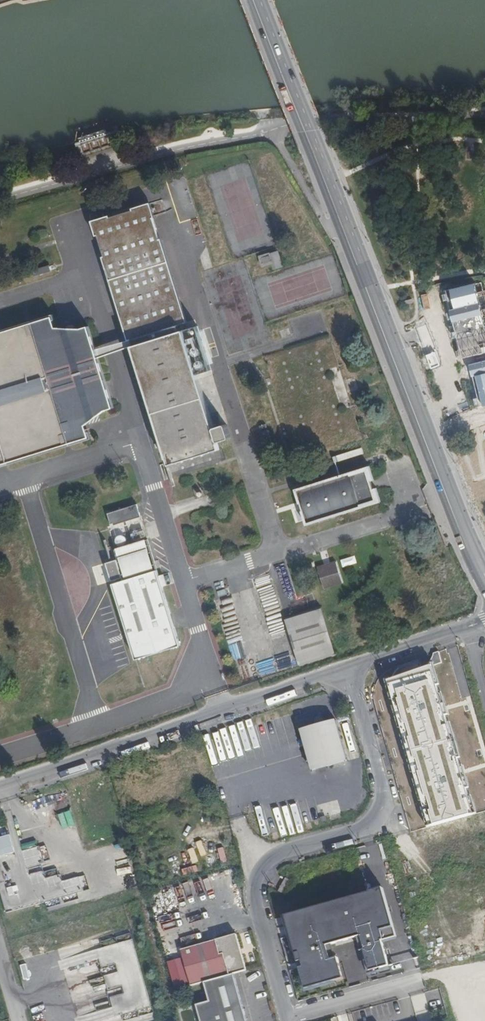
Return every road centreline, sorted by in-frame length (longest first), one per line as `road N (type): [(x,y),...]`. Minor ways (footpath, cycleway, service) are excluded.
road 1 (primary): [(315,143),(484,580)]
road 2 (unclassified): [(287,1018),(255,898),(260,872),(282,853),(362,831),(383,800),(349,666)]
road 3 (unclassified): [(349,666),(0,785)]
road 4 (primary): [(315,143),(259,0)]
road 5 (residential): [(287,1018),(425,980)]
road 6 (unclassified): [(484,620),(349,666)]

